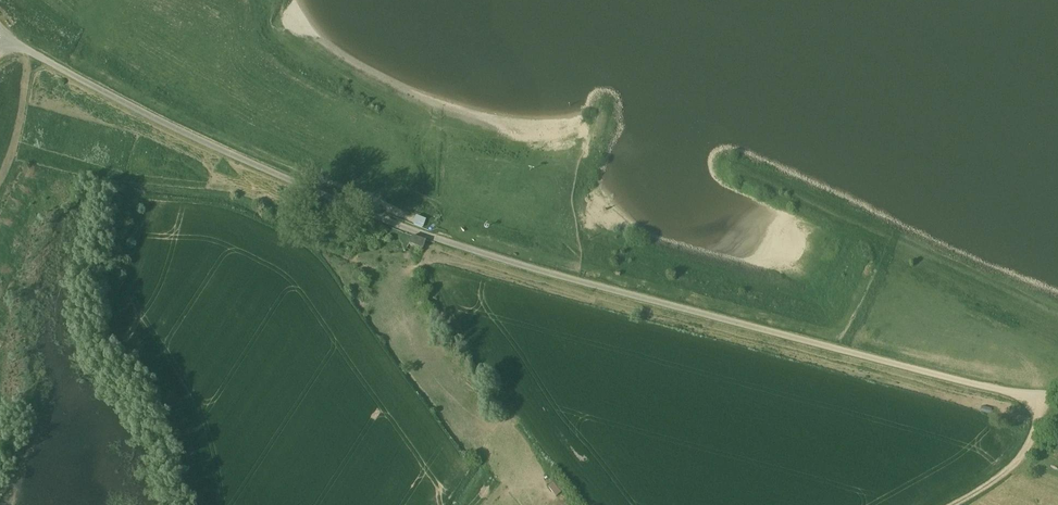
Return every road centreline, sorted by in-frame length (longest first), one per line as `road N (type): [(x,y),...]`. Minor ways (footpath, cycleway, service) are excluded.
road 1 (unclassified): [(1057,408),(444,241),(163,124),(0,34)]
road 2 (track): [(1044,403),(1022,459),(953,504)]
road 3 (track): [(31,52),(20,133),(0,186)]

